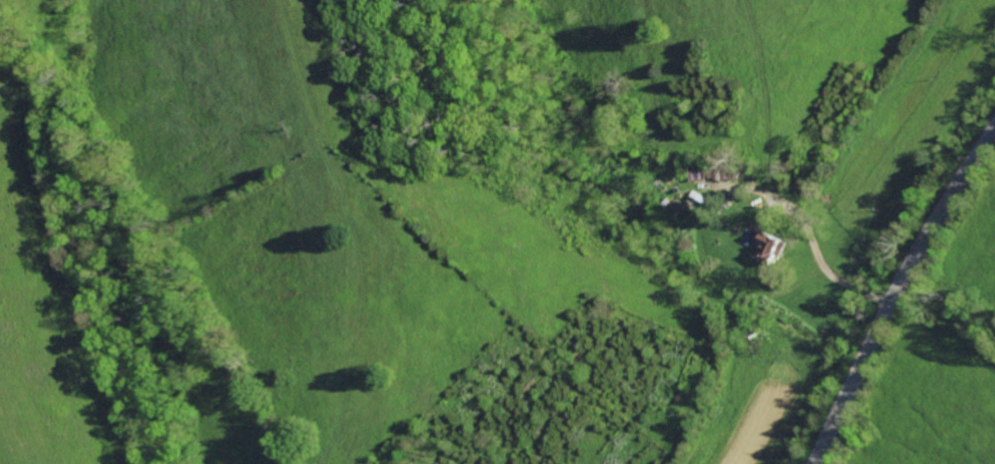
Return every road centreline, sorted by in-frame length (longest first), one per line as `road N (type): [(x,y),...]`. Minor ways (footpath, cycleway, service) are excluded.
road 1 (primary): [(814,463),(917,255),(994,129)]

